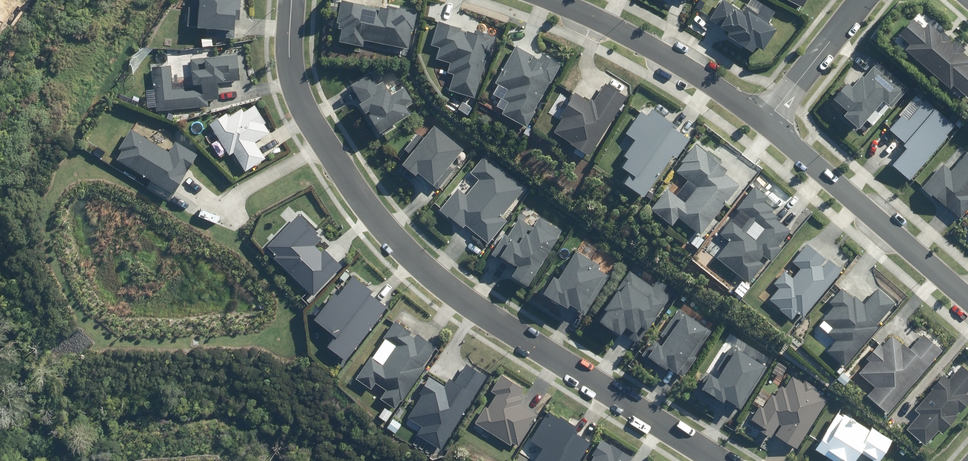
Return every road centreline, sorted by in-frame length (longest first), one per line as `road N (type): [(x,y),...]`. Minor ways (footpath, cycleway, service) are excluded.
road 1 (residential): [(719,460),(526,341),(402,246),(344,176),(298,95),(292,0)]
road 2 (tertiary): [(767,121),(967,299)]
road 3 (tertiary): [(555,0),(606,21),(767,121)]
road 4 (residential): [(767,121),(863,0)]

